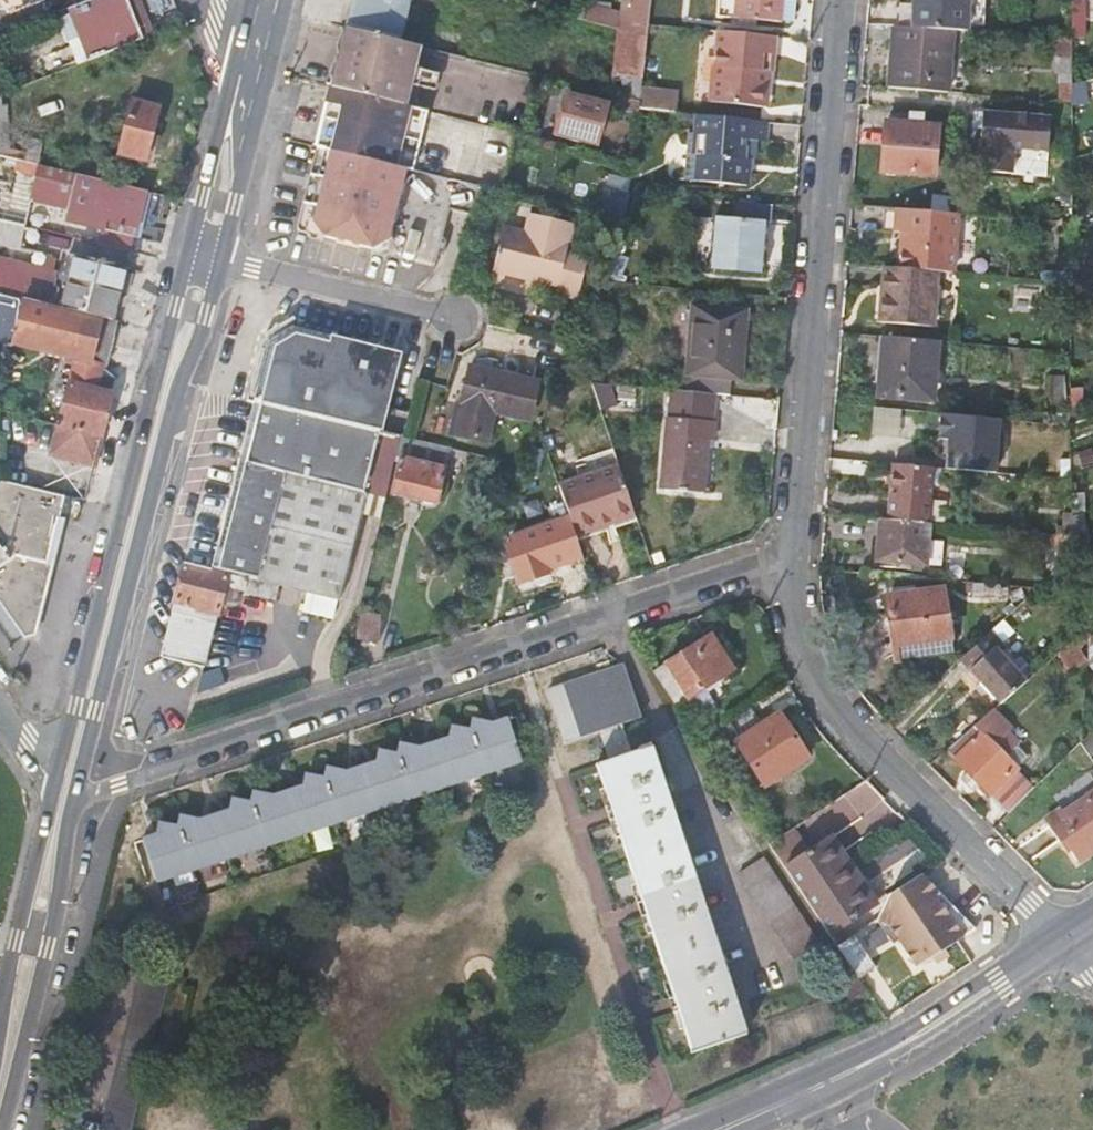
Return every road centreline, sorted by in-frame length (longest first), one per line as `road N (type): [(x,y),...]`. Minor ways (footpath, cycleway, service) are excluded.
road 1 (residential): [(82,771),(142,770),(747,568),(790,564)]
road 2 (residential): [(841,0),(790,564)]
road 3 (secondary): [(186,256),(54,783)]
road 4 (secondary): [(82,771),(182,383),(223,263)]
road 5 (residential): [(790,564),(808,656),(847,722),(1069,937)]
road 6 (secondary): [(1069,937),(933,1028),(721,1129)]
road 7 (secondary): [(3,1129),(53,949),(66,834),(82,771)]
road 8 (secondary): [(54,783),(0,1015)]
road 9 (residential): [(223,263),(453,319)]
road 10 (secondary): [(240,36),(186,256)]
road 11 (secondary): [(250,142),(286,0)]
road 12 (secondary): [(223,263),(250,142)]

